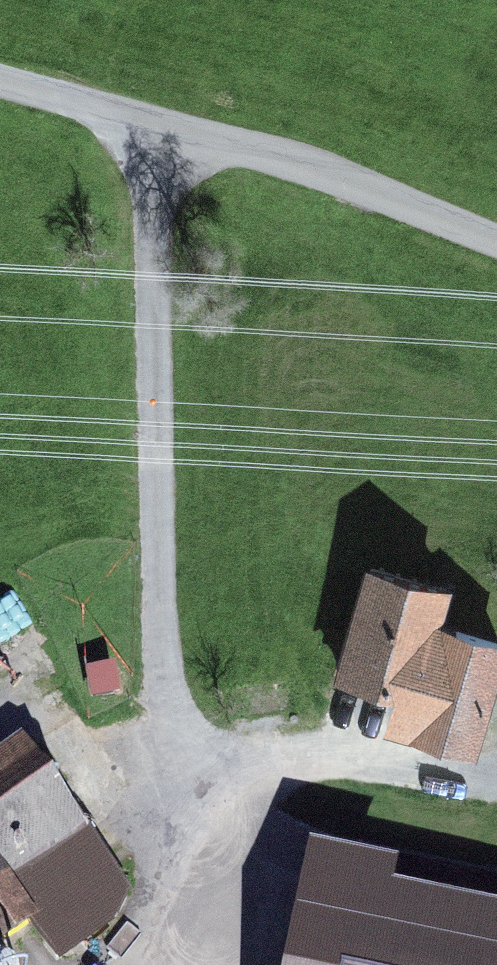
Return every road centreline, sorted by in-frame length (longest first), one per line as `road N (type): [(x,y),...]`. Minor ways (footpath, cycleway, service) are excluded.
road 1 (unclassified): [(164,130),(166,751),(149,914),(124,964)]
road 2 (unclassified): [(164,130),(273,159),(496,246)]
road 3 (unclassified): [(0,86),(164,130)]

